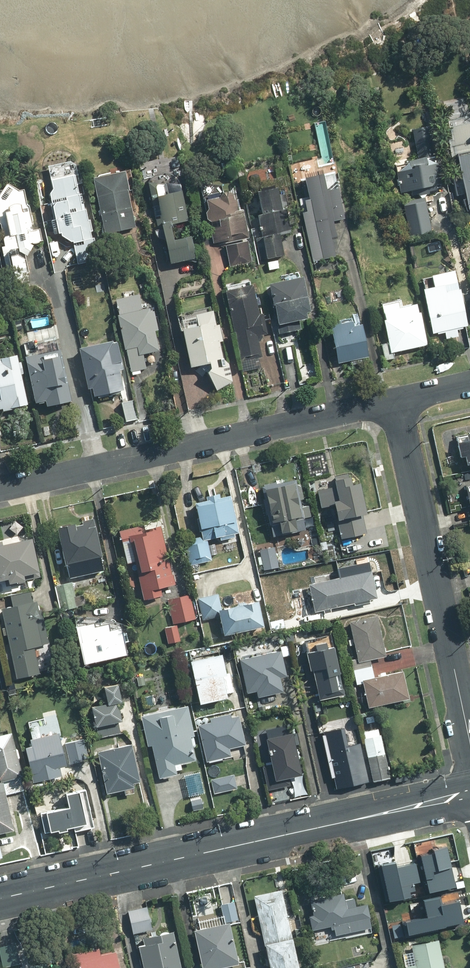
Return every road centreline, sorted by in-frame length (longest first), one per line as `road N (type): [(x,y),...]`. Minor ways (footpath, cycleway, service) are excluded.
road 1 (secondary): [(0,899),(469,794)]
road 2 (residential): [(396,402),(0,488)]
road 3 (residential): [(469,740),(396,402)]

